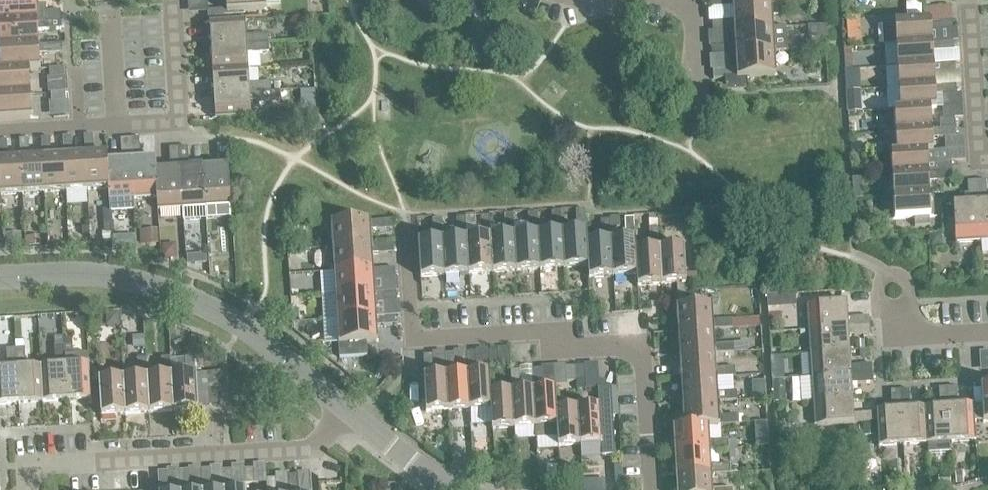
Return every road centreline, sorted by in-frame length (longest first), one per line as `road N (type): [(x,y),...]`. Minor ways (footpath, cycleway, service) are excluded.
road 1 (residential): [(400,236),(411,339),(422,347),(616,336),(637,348),(650,489)]
road 2 (tertiary): [(345,412),(216,306),(83,271),(0,278)]
road 3 (residential): [(27,489),(25,464),(306,452),(345,412)]
road 4 (residential): [(987,169),(975,170),(969,0)]
road 5 (residential): [(171,0),(177,120),(117,123)]
road 6 (tertiary): [(467,489),(345,412)]
road 7 (residential): [(117,123),(111,1)]

